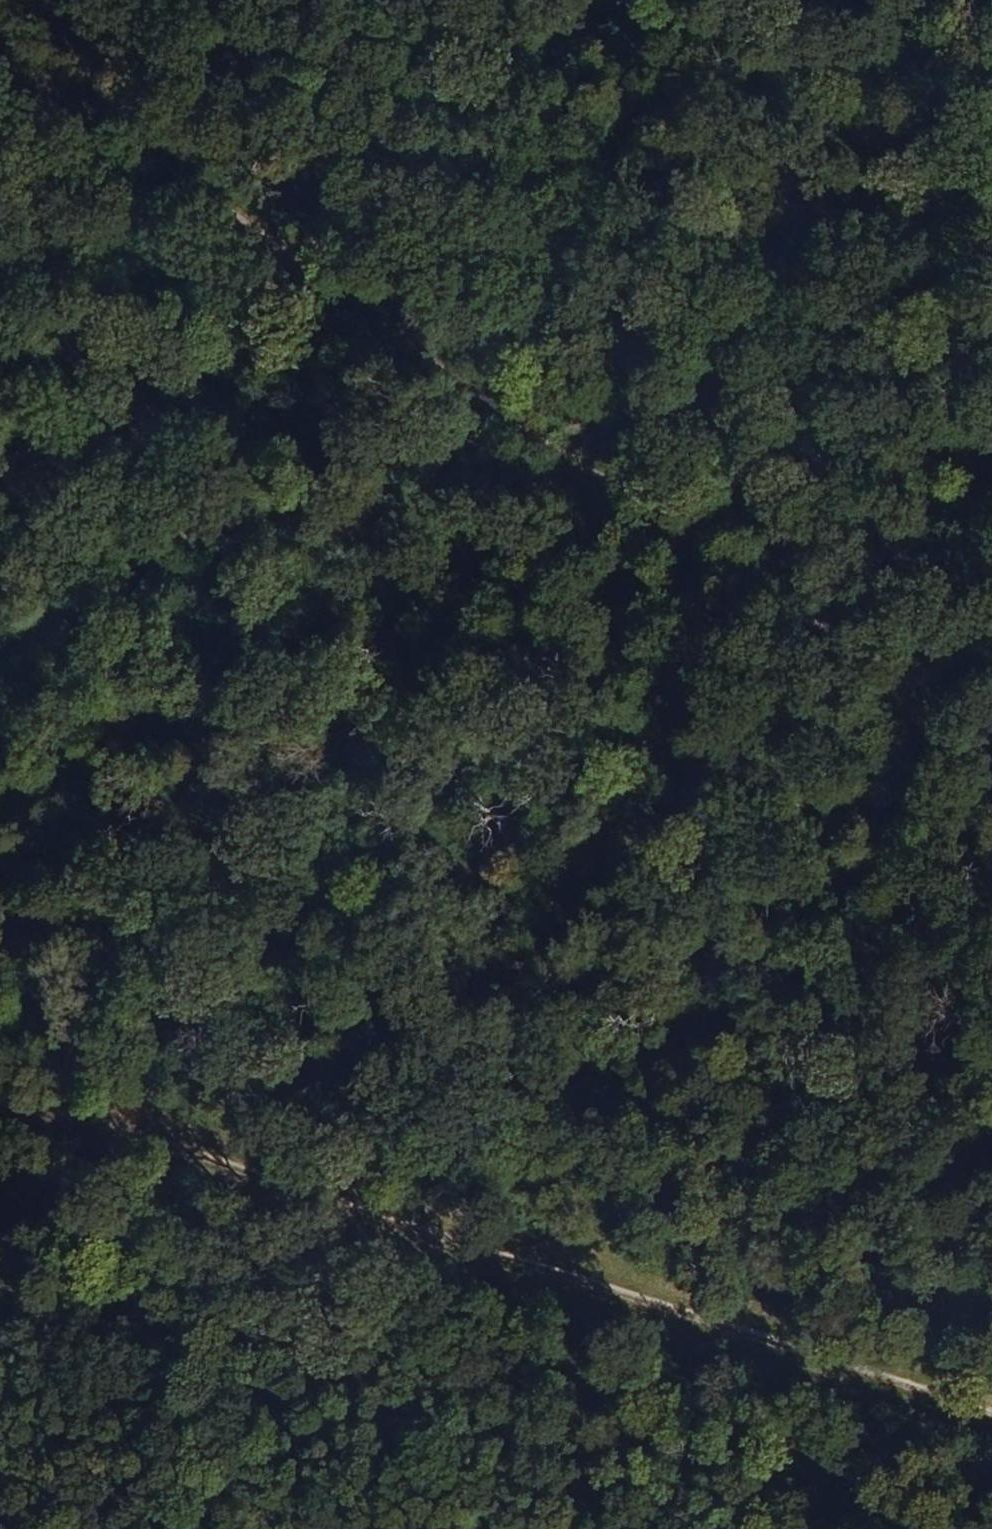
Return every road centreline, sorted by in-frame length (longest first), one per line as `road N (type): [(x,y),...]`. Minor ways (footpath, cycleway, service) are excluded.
road 1 (track): [(0,1082),(991,1407)]

